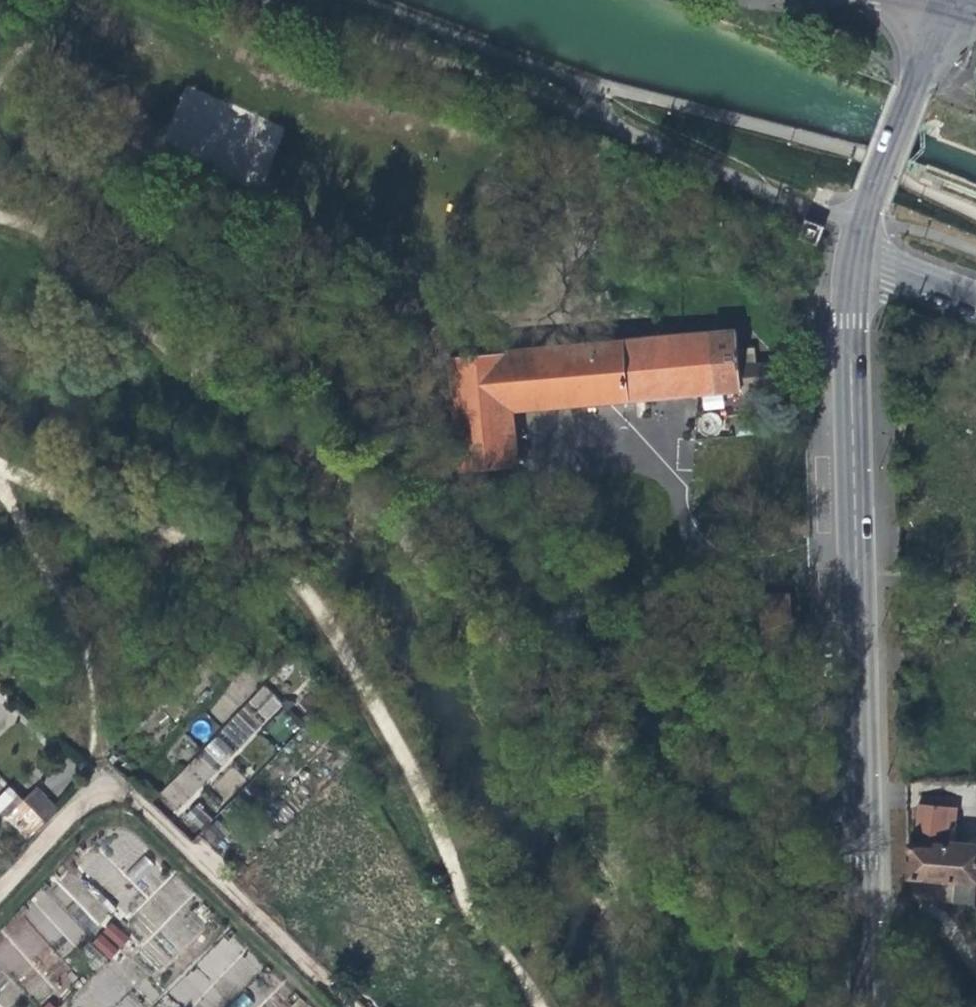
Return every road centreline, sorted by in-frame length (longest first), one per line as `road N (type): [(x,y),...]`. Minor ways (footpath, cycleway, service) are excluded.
road 1 (secondary): [(853,259),(866,1006)]
road 2 (track): [(0,891),(105,781),(346,1006)]
road 3 (secondary): [(951,0),(871,192),(853,259)]
road 4 (residential): [(853,259),(975,294)]

